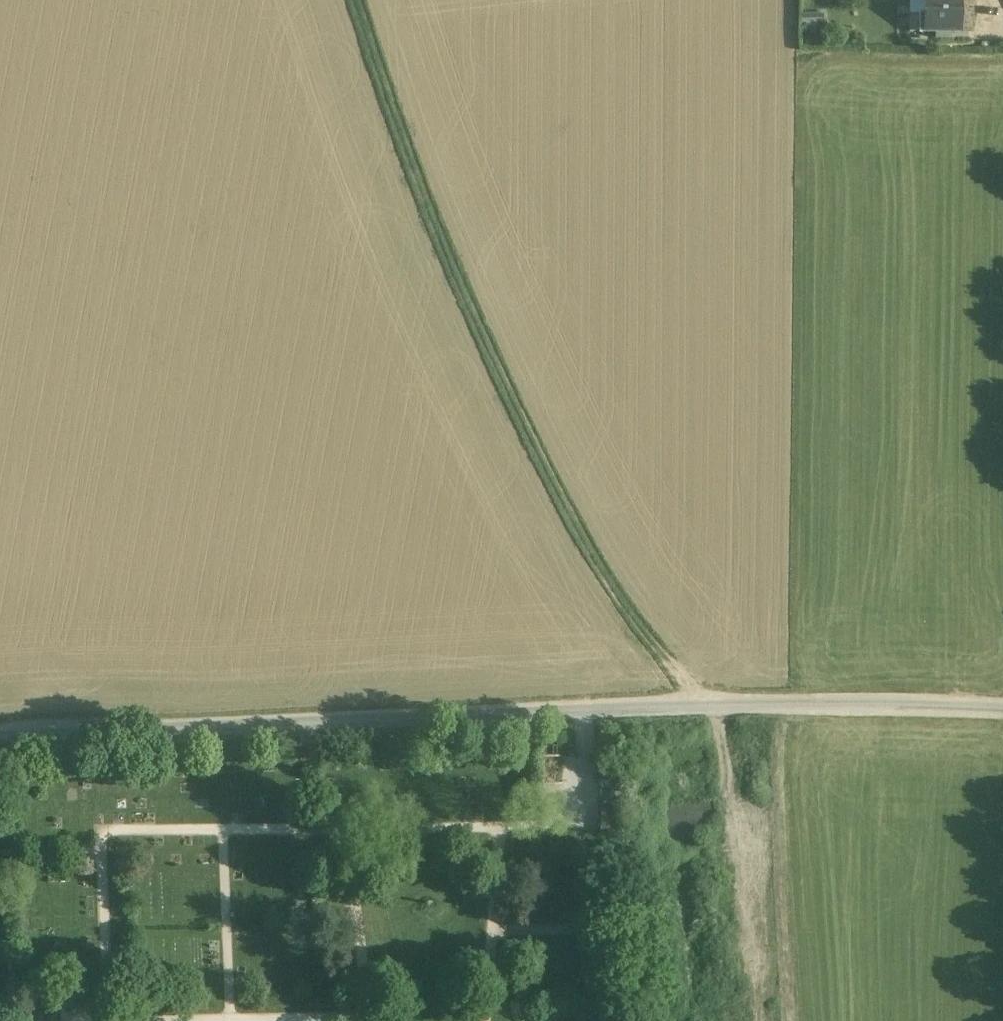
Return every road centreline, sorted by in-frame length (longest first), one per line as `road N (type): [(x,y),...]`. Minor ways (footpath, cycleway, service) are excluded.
road 1 (unclassified): [(0,730),(650,705),(1002,710)]

